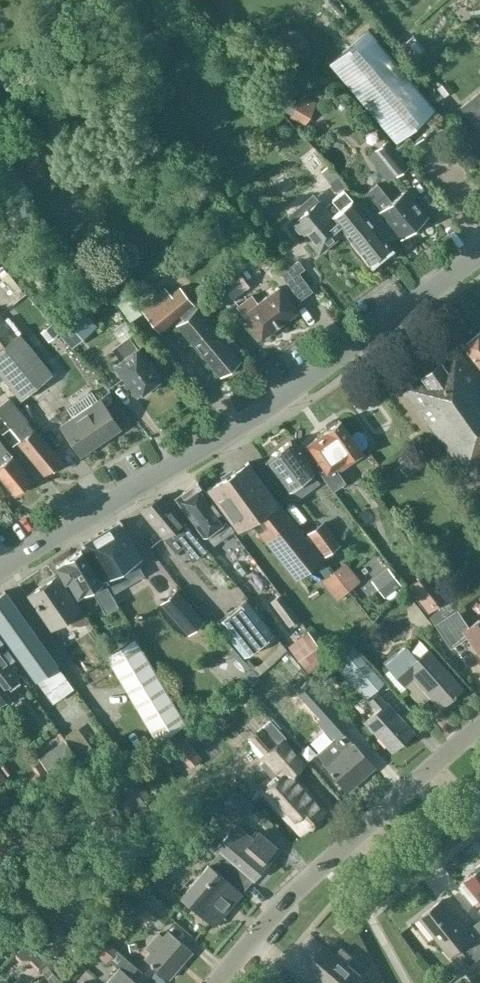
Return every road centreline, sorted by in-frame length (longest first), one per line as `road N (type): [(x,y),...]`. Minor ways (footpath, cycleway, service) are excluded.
road 1 (tertiary): [(0,571),(229,432),(479,251)]
road 2 (residential): [(222,982),(325,867),(479,734)]

